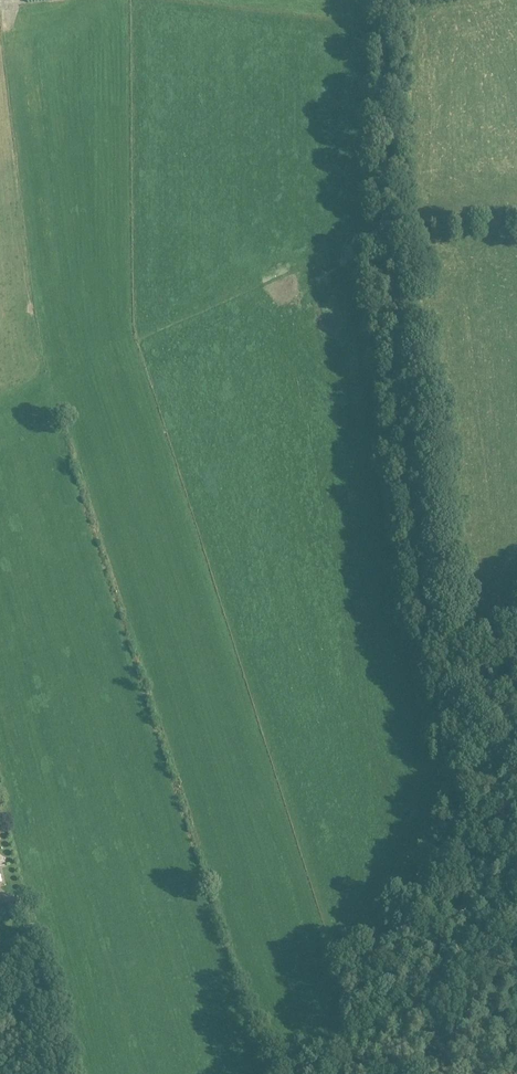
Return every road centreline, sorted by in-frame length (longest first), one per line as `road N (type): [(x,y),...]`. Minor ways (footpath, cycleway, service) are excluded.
road 1 (unclassified): [(516,754),(457,673),(429,582),(385,216),(391,0)]

